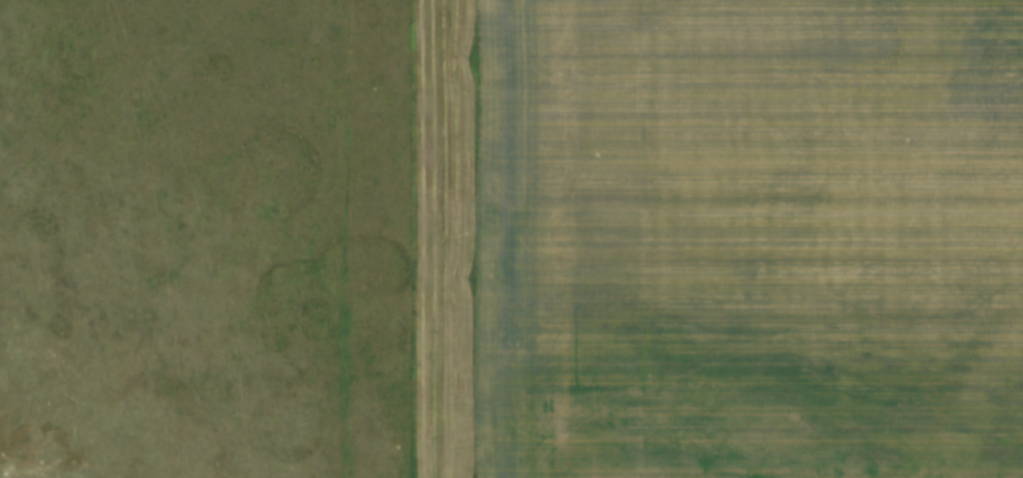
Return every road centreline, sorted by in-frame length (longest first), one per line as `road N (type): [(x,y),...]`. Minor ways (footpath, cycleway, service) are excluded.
road 1 (track): [(448,0),(446,477)]

